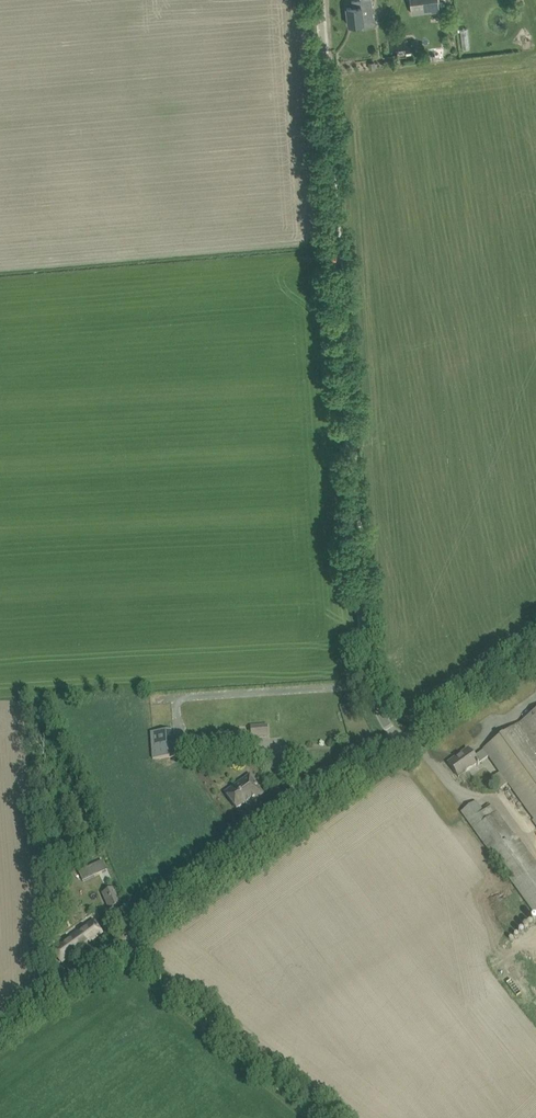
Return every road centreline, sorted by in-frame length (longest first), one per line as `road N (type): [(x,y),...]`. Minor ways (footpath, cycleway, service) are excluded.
road 1 (unclassified): [(400,749),(365,659),(321,0)]
road 2 (unclassified): [(0,1035),(400,749)]
road 3 (unclassified): [(400,749),(535,652)]

